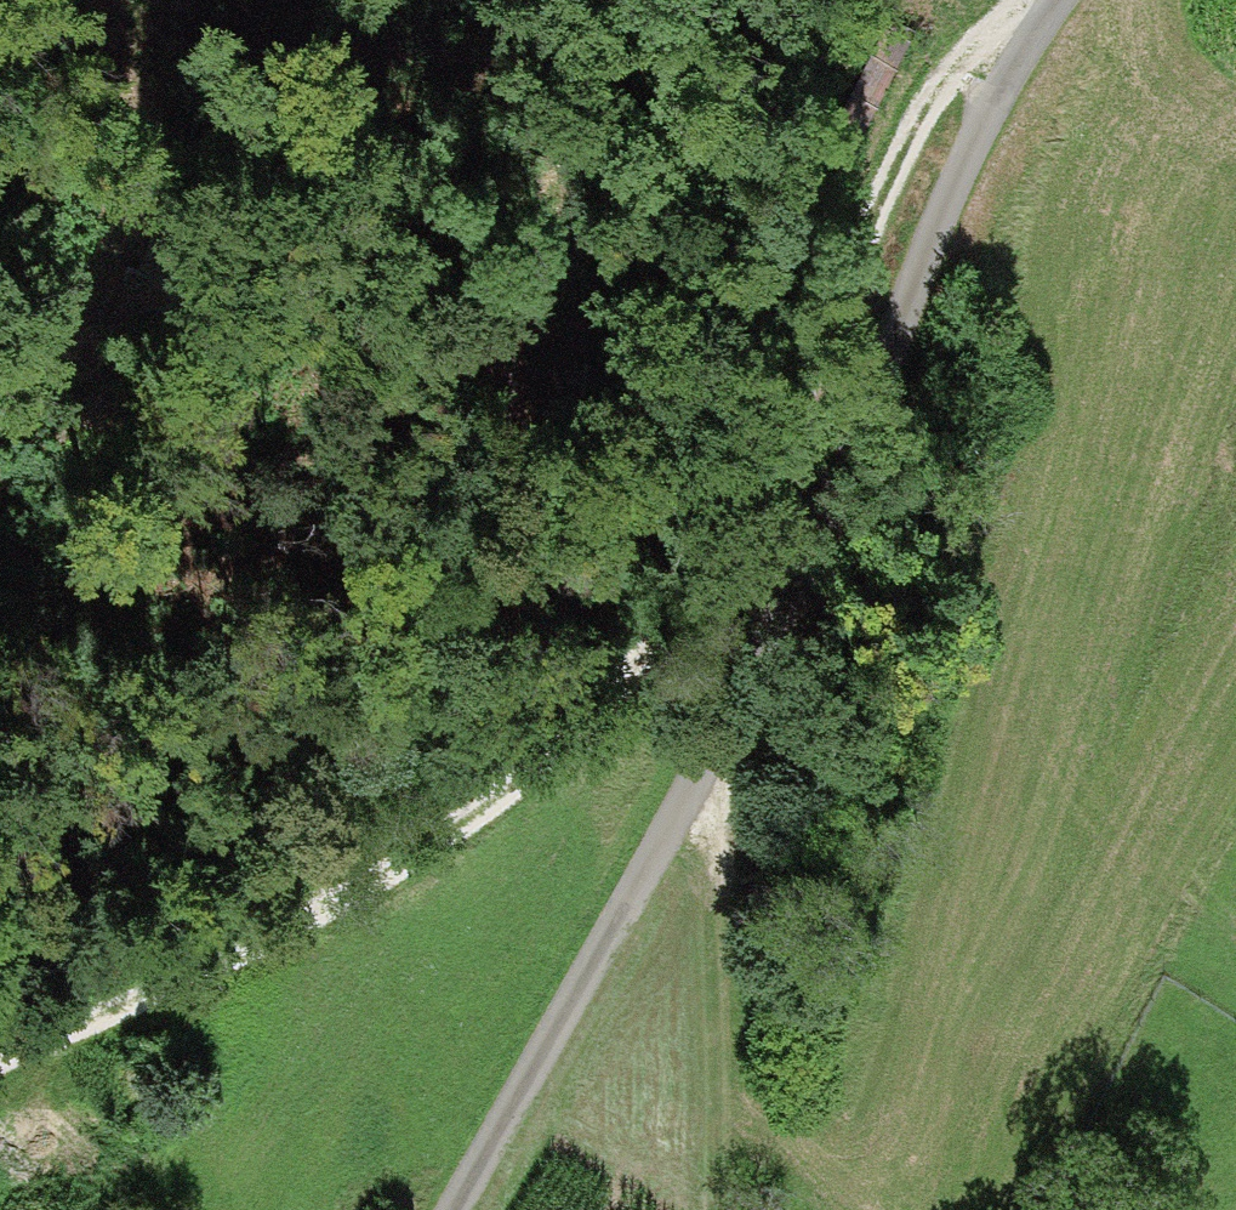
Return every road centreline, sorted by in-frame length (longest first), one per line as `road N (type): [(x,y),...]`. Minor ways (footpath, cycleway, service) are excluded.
road 1 (track): [(0,1041),(214,969),(324,913),(481,812),(645,638),(763,457),(910,137),(964,60),(1031,25)]
road 2 (track): [(449,1209),(729,703),(845,460),(976,110),(1051,0)]
road 3 (track): [(1235,201),(1007,330),(892,802),(824,998),(770,1125),(724,1139)]
road 4 (track): [(324,913),(382,805),(528,613),(562,549),(573,492),(544,352)]
road 5 (track): [(720,1209),(729,703)]
road 6 (track): [(0,394),(57,318),(126,265),(132,79),(125,0)]
road 7 (track): [(1117,0),(1108,61),(1163,128),(1235,162)]

